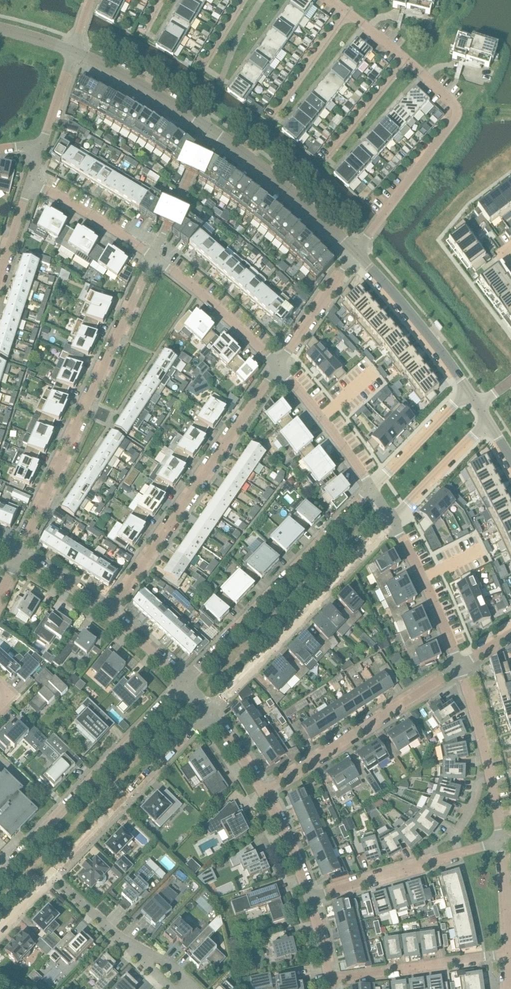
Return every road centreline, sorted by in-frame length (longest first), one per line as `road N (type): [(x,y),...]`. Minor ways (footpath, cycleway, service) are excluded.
road 1 (unclassified): [(358,249),(211,128),(74,50)]
road 2 (residential): [(19,557),(153,257)]
road 3 (residential): [(109,613),(278,366)]
road 4 (unclassified): [(372,490),(184,685)]
road 5 (unclassified): [(184,685),(0,878)]
road 6 (unclassified): [(208,713),(393,522)]
road 7 (residential): [(358,249),(456,116),(454,102),(408,60)]
road 8 (residential): [(263,792),(460,664)]
road 9 (unclassified): [(51,873),(208,713)]
road 10 (residential): [(311,899),(502,841)]
road 11 (unclassified): [(474,398),(358,249)]
road 12 (residential): [(330,980),(510,953)]
road 13 (residential): [(502,841),(460,664)]
road 14 (residential): [(278,366),(153,257)]
road 15 (residential): [(460,664),(393,522)]
road 16 (residential): [(372,490),(278,366)]
road 17 (residential): [(153,257),(31,182)]
road 18 (unclassified): [(393,522),(478,438),(486,416)]
road 19 (residential): [(278,366),(358,249)]
road 20 (unclassified): [(474,398),(452,405),(372,490)]
road 21 (residential): [(274,115),(348,12)]
road 22 (residential): [(329,158),(408,60)]

